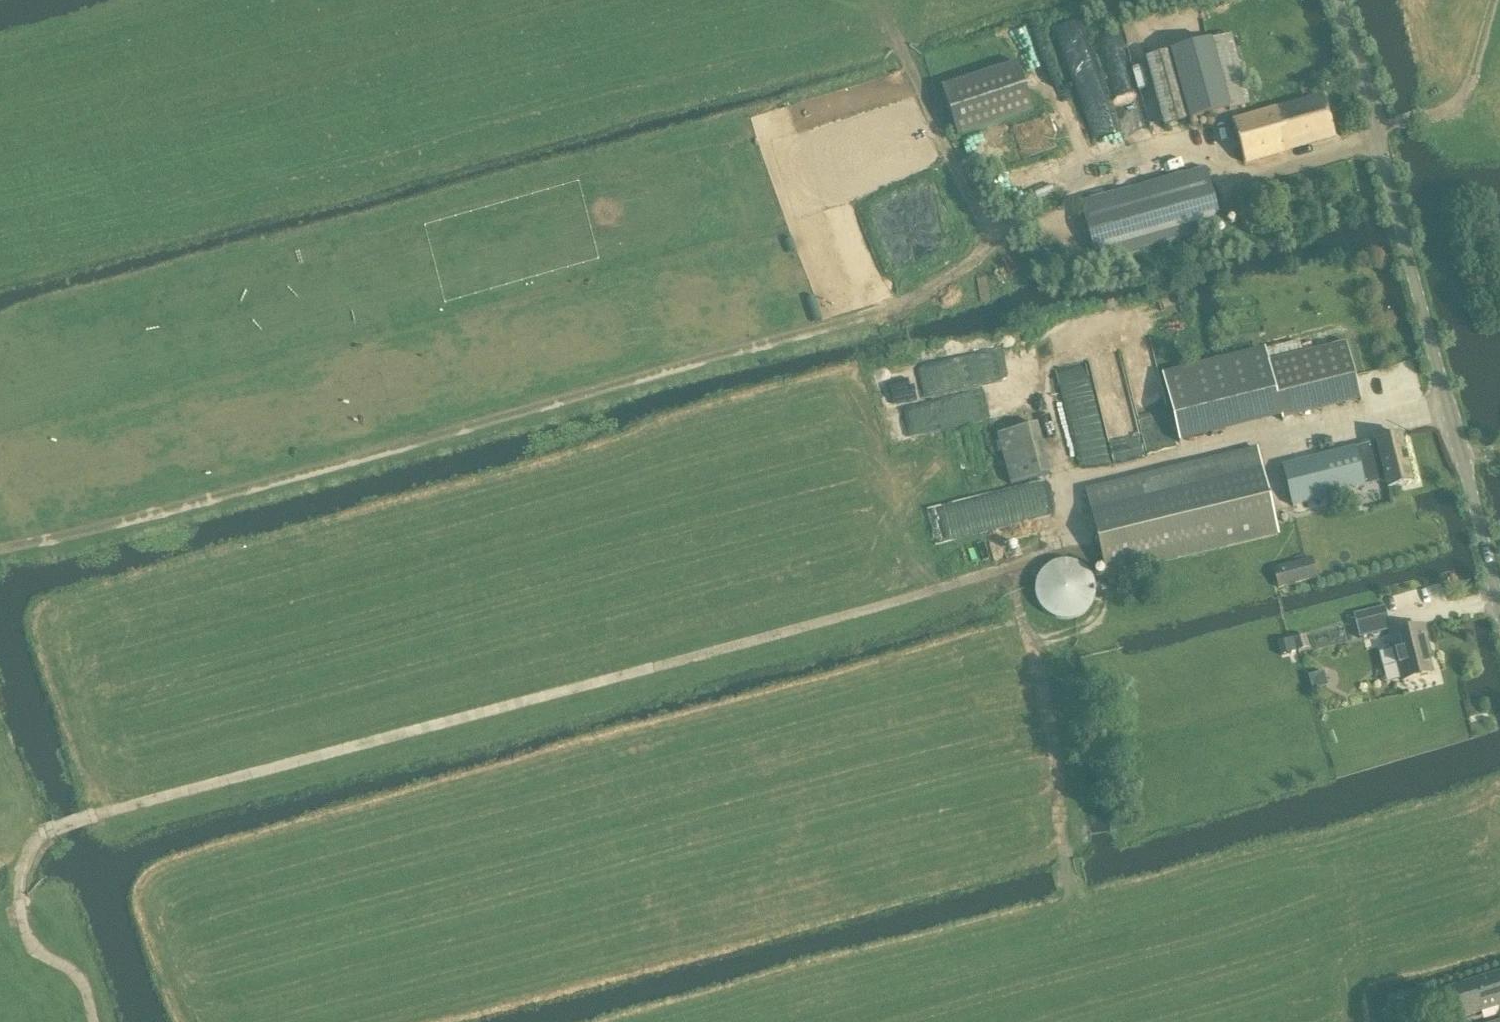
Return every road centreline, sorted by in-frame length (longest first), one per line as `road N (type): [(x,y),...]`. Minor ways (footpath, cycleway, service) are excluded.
road 1 (track): [(92,1021),(81,978),(41,951),(22,906),(24,868),(50,829),(1082,543)]
road 2 (track): [(0,553),(925,305),(1079,174)]
road 3 (tertiary): [(1499,606),(1338,0)]
road 4 (track): [(1241,880),(1499,797)]
road 5 (track): [(1494,0),(1464,92),(1445,111),(1374,131)]

